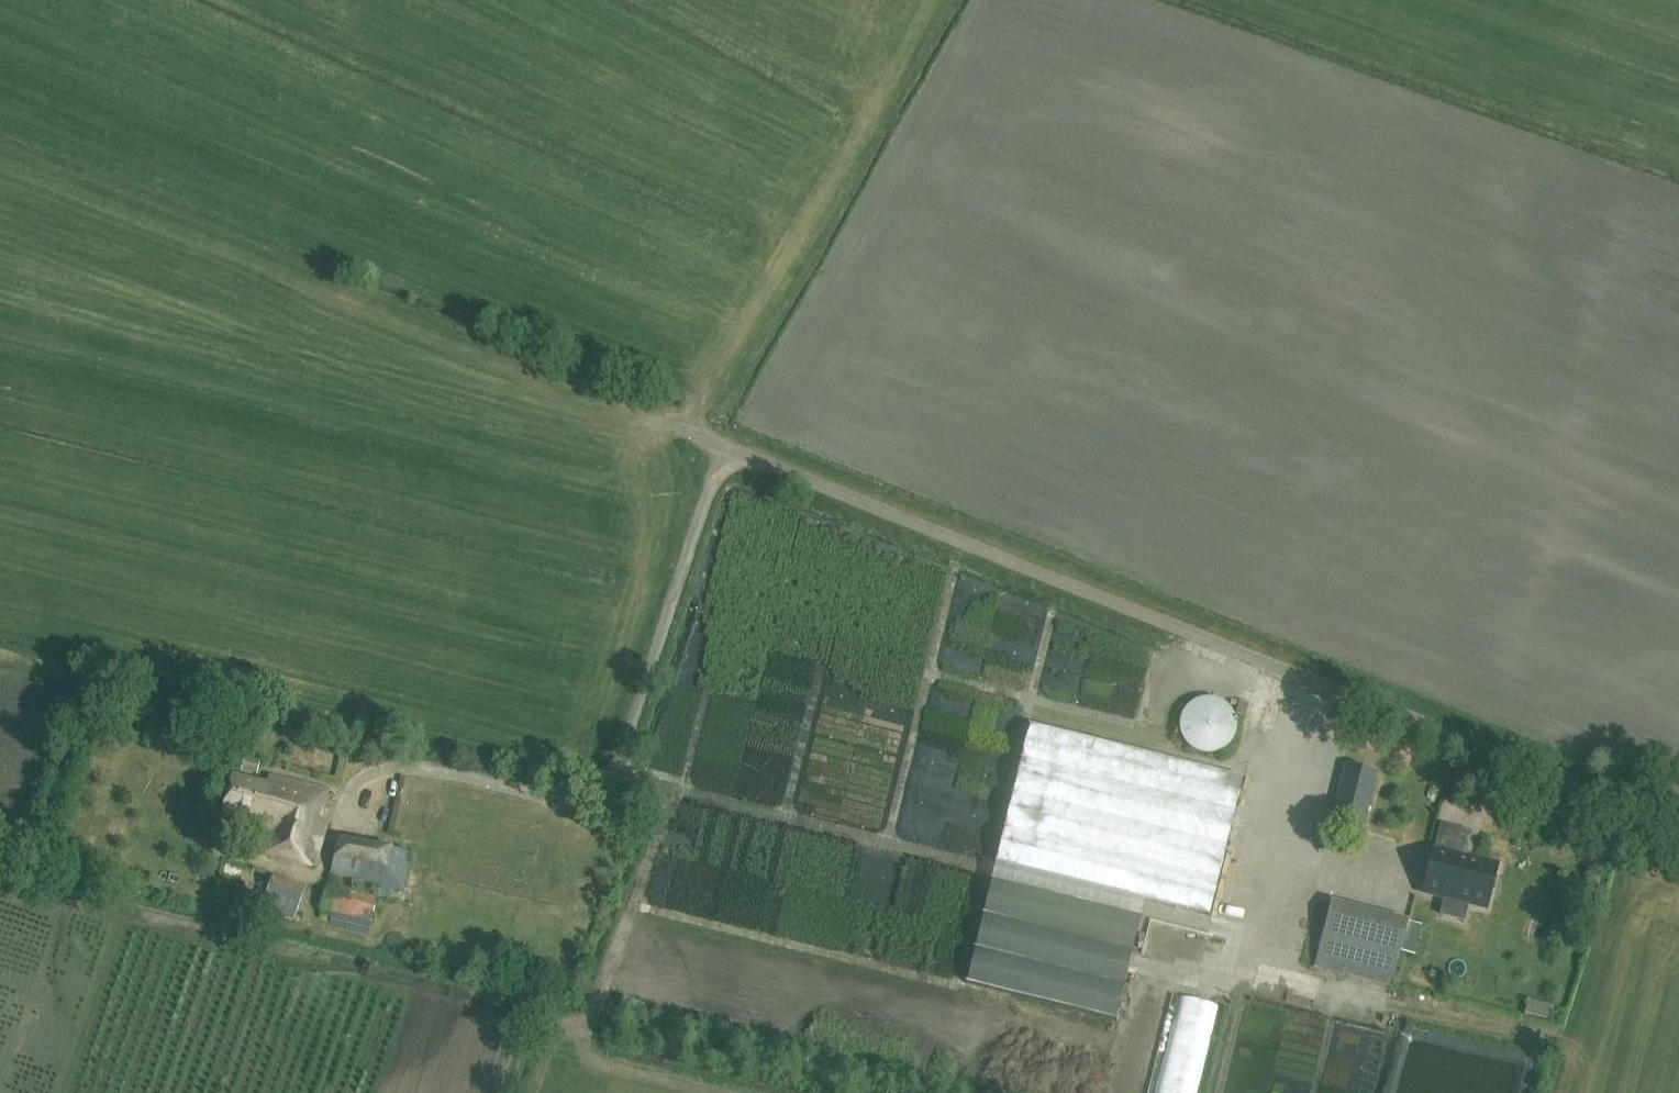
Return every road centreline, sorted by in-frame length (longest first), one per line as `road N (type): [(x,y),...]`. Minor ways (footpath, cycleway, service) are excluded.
road 1 (unclassified): [(1678,817),(639,415)]

